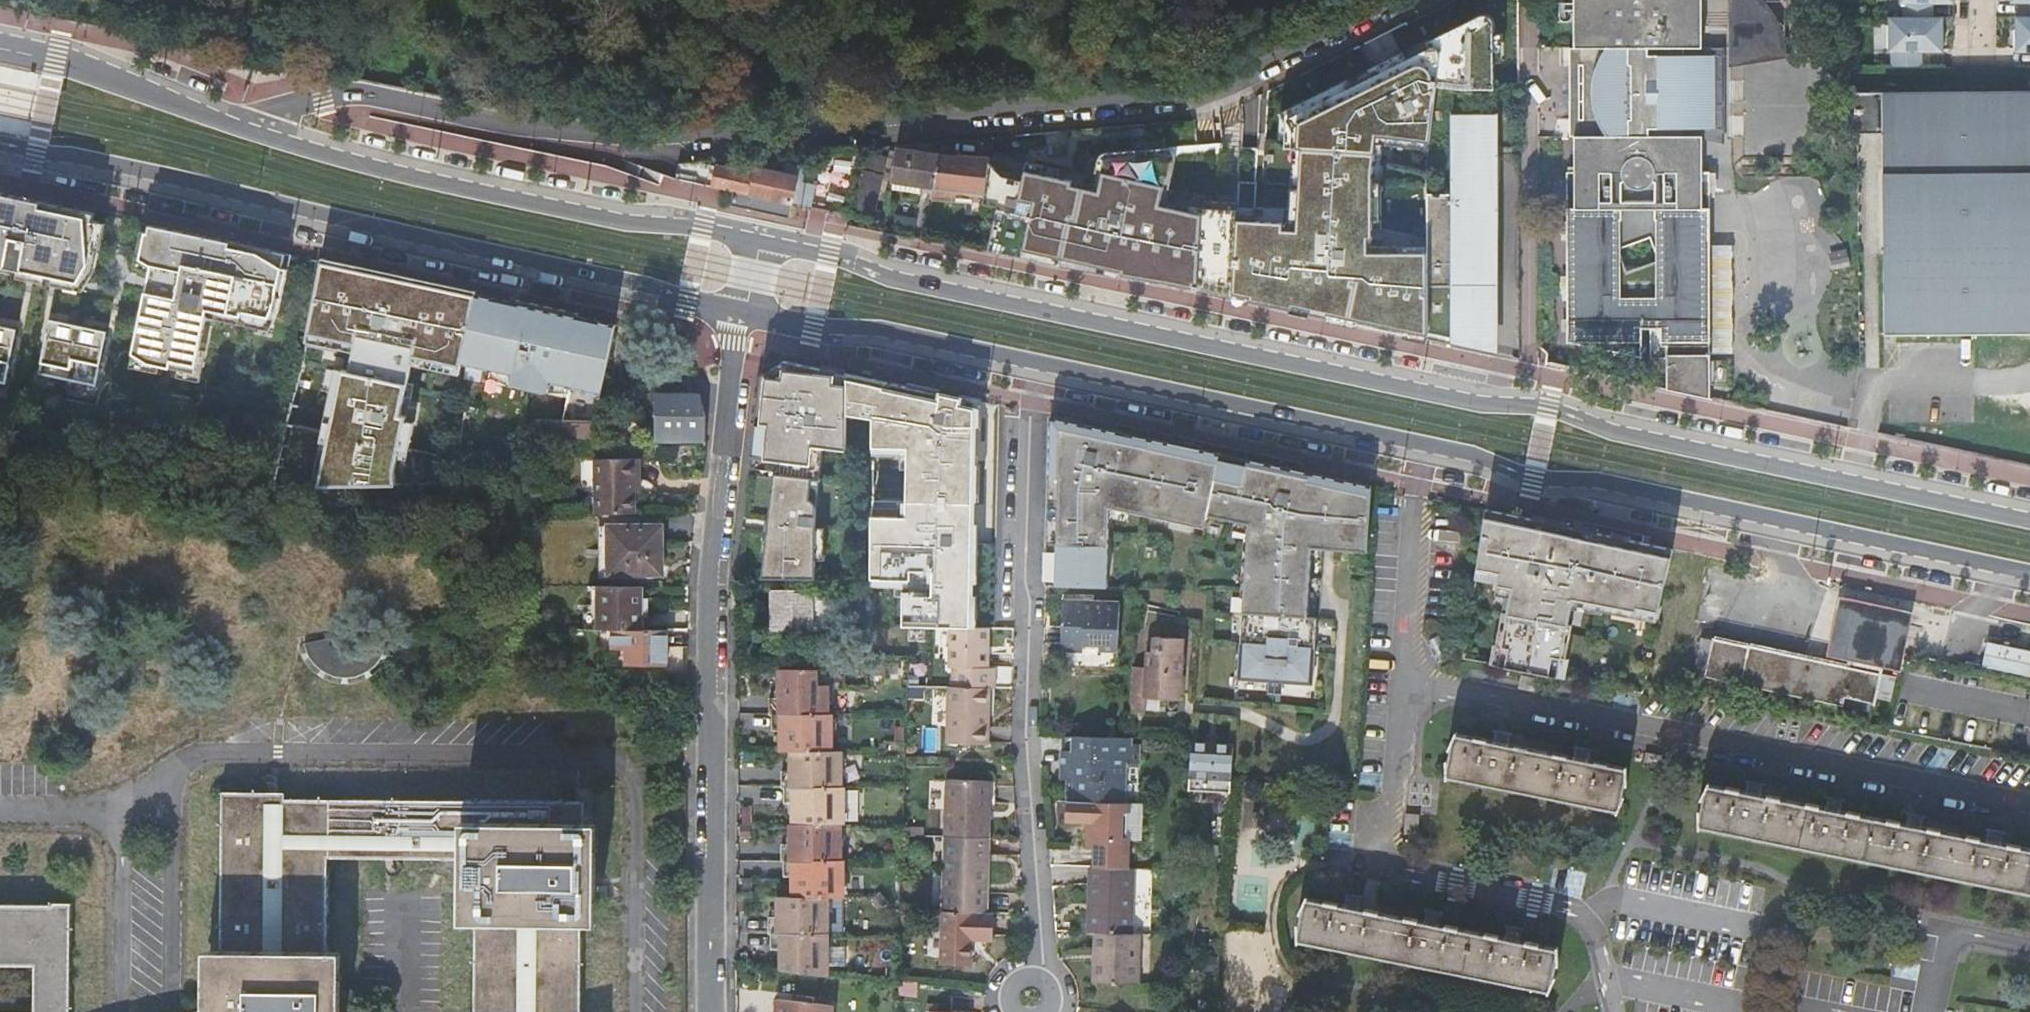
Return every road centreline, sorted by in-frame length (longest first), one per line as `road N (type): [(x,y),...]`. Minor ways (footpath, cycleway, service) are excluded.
road 1 (primary): [(2029,518),(1611,428),(1550,405),(1481,403),(890,278),(760,242)]
road 2 (residential): [(1396,0),(1214,86),(718,139),(557,137),(367,95),(323,95),(251,131)]
road 3 (primary): [(0,143),(74,153),(745,313)]
road 4 (residential): [(745,313),(733,339),(711,569),(713,1011)]
road 5 (residential): [(1029,359),(1025,718),(1043,1011)]
road 6 (residential): [(1401,676),(2029,807)]
road 7 (primary): [(1426,442),(1534,479),(1595,479),(2029,569)]
road 8 (primary): [(760,242),(493,195),(251,131)]
road 9 (primary): [(1029,359),(1426,442)]
road 10 (primary): [(745,313),(816,327),(878,327),(1029,359)]
road 11 (primary): [(251,131),(56,60),(0,48)]
road 12 (residential): [(1426,442),(1401,676)]
road 13 (residential): [(1401,676),(1384,888)]

